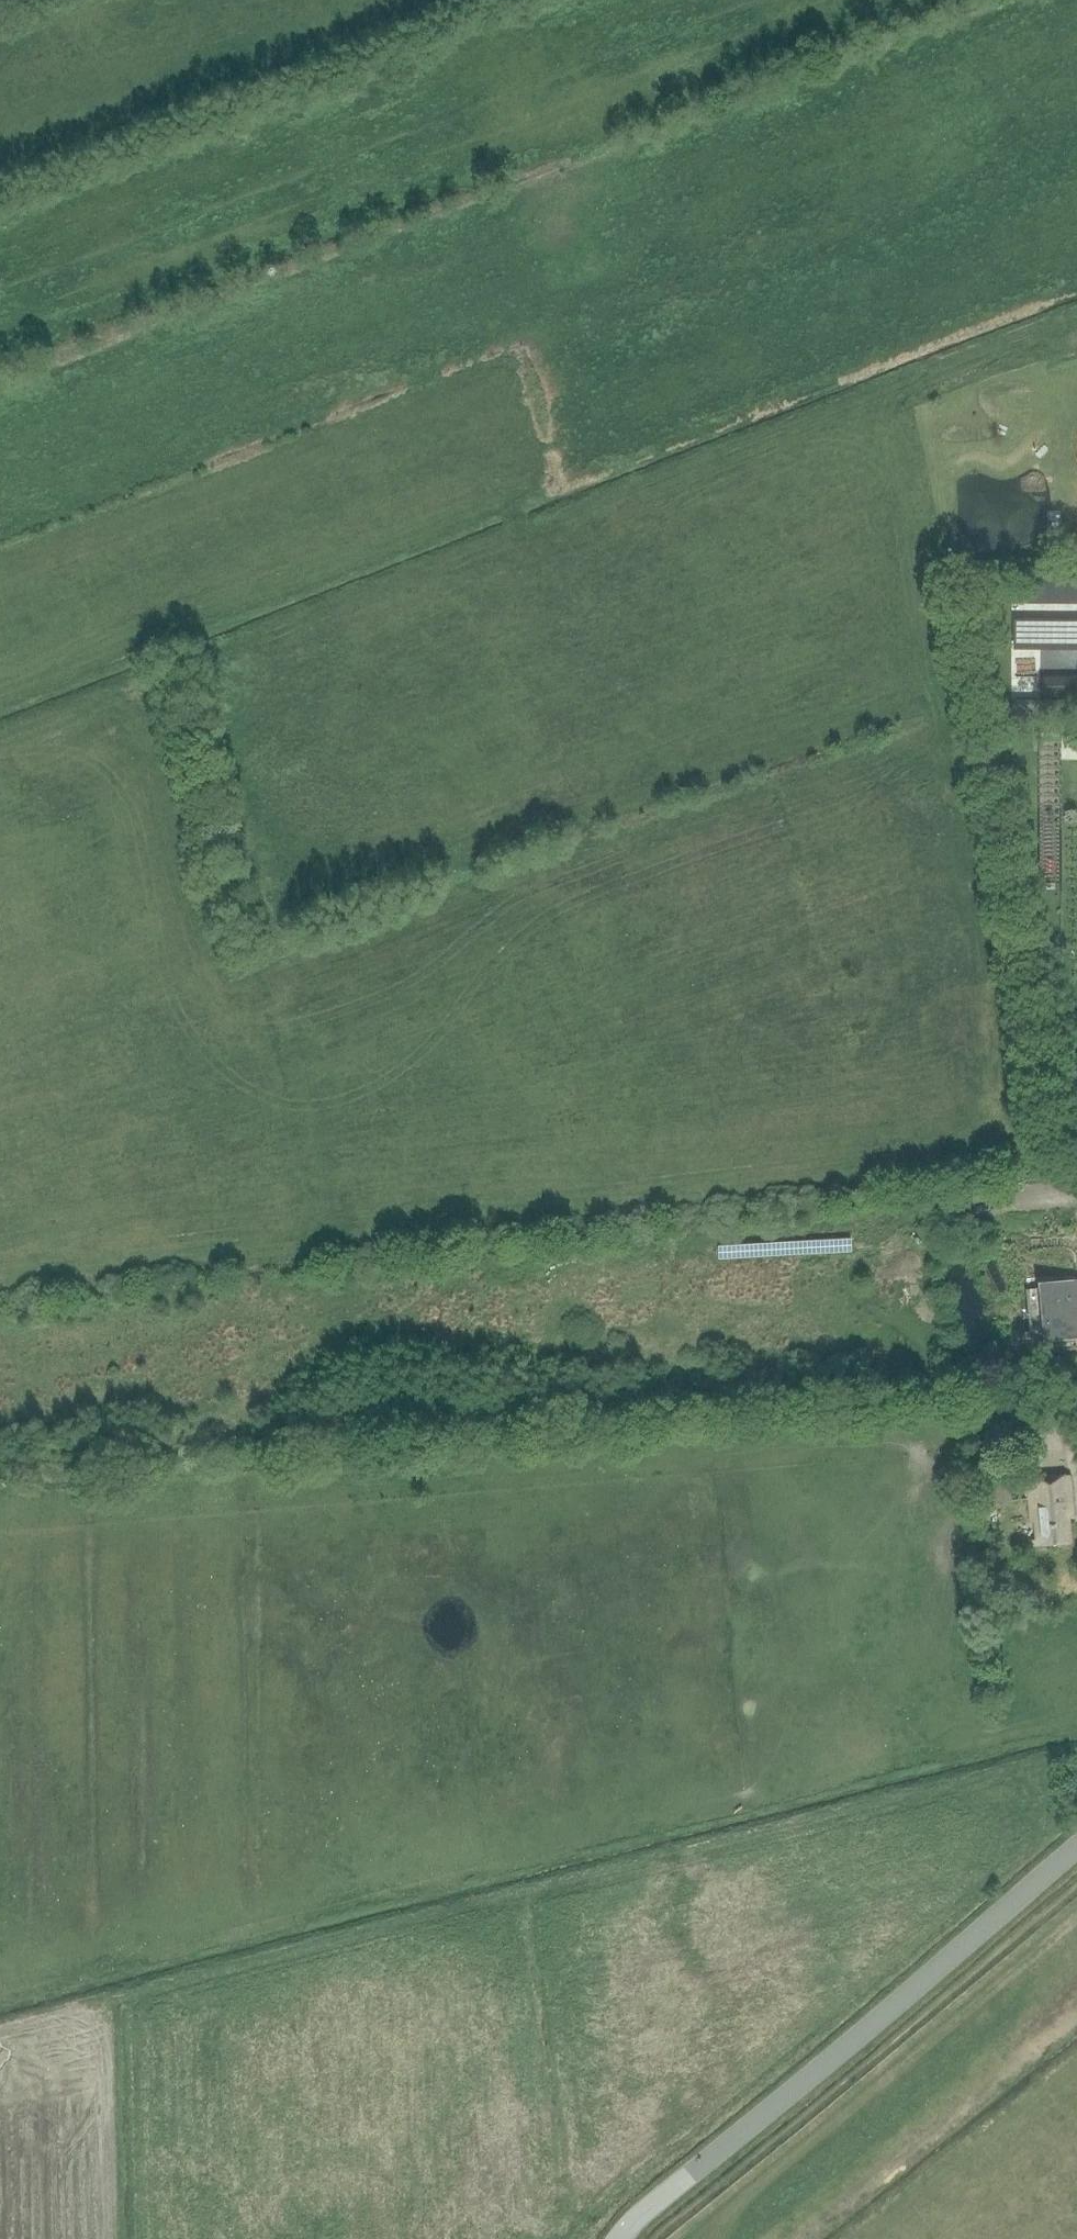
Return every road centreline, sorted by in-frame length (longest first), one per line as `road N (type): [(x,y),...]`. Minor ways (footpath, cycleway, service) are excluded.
road 1 (tertiary): [(620,2238),(667,2187),(1076,1848)]

